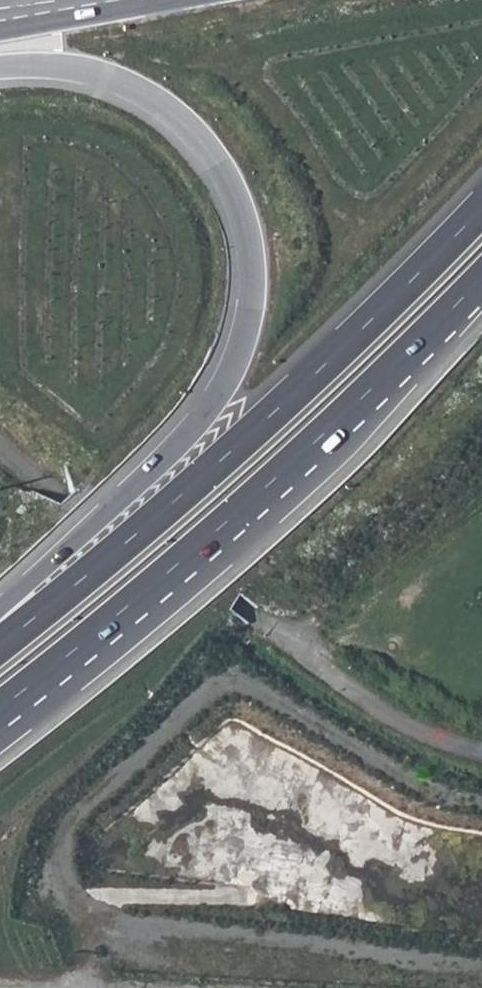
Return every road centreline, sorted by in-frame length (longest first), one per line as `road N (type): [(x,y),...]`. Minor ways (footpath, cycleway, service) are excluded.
road 1 (trunk): [(0,71),(59,70),(125,86),(180,124),(234,187),(254,227),(258,281),(246,334),(179,438),(0,605)]
road 2 (trunk): [(481,206),(220,457),(0,641)]
road 3 (trunk): [(0,705),(339,418),(481,275)]
road 4 (trunk): [(177,0),(0,31)]

